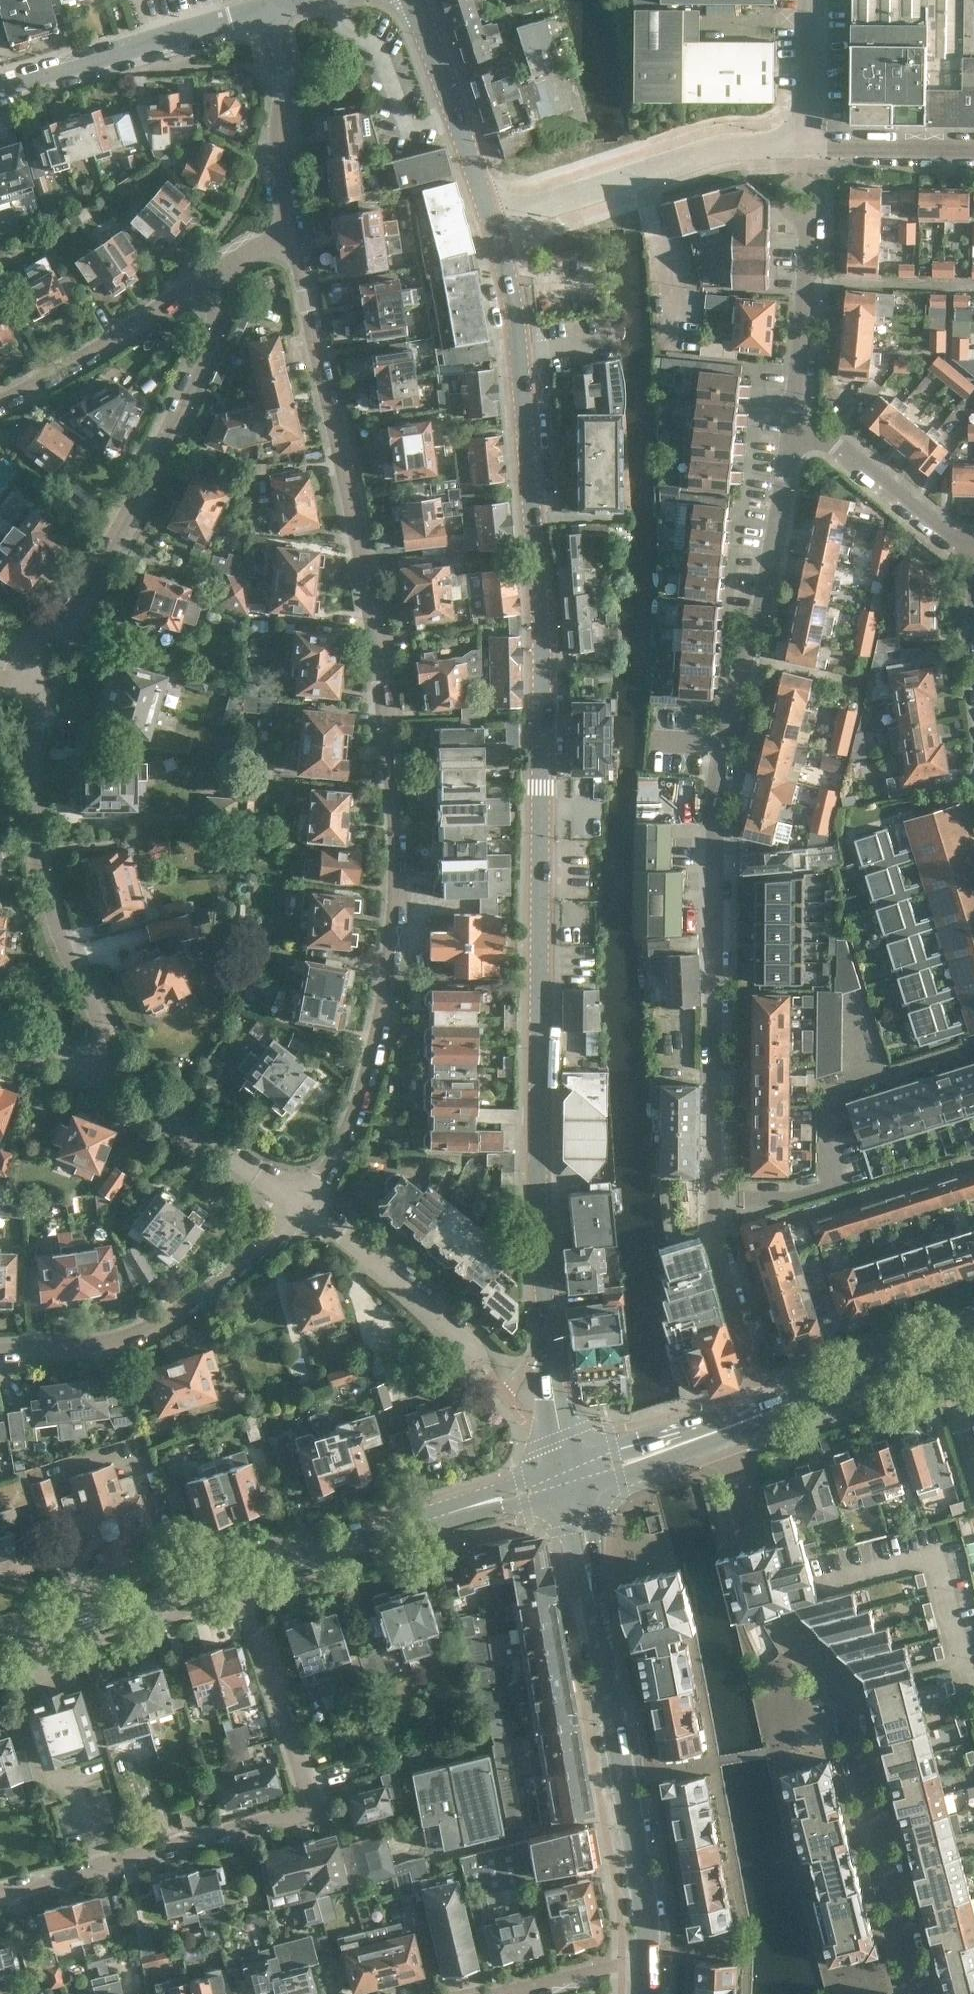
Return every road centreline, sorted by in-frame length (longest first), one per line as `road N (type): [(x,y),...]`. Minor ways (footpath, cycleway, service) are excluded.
road 1 (tertiary): [(570,1479),(549,1337),(543,1195),(545,647),(517,310),(490,221)]
road 2 (residential): [(767,1415),(713,1239),(717,828),(722,746),(772,565),(791,435)]
road 3 (residential): [(310,1206),(362,1098),(385,1001),(397,892),(372,613),(323,354),(288,236)]
road 4 (residential): [(0,1893),(302,1812),(312,1792),(246,1575)]
road 5 (tertiary): [(651,1959),(648,1897),(570,1479)]
road 6 (residential): [(112,1075),(98,1013),(52,901),(33,776),(40,654)]
road 7 (residential): [(223,278),(221,312),(170,439),(117,539),(40,654)]
road 8 (residential): [(774,1612),(837,1683),(854,1722),(921,1993)]
road 9 (residential): [(0,1350),(106,1344),(163,1329),(235,1282),(310,1206)]
road 10 (tertiary): [(246,1575),(570,1479)]
road 11 (unclassified): [(490,221),(720,146),(805,143)]
road 12 (residential): [(0,88),(270,9)]
road 13 (tertiary): [(0,1651),(246,1575)]
road 14 (residential): [(0,404),(223,278)]
road 15 (residential): [(310,1206),(493,1377)]
road 16 (residential): [(112,1075),(310,1206)]
road 17 (tertiary): [(490,221),(413,0)]
road 18 (residential): [(288,236),(279,144),(284,91),(270,9)]
road 19 (residential): [(791,435),(805,216)]
road 20 (residential): [(973,550),(837,445),(791,435)]
road 21 (tertiary): [(767,1415),(973,1345)]
road 22 (residential): [(774,1612),(724,1429)]
road 23 (unclassified): [(805,143),(973,144)]
road 24 (residential): [(651,1959),(488,1993)]
road 25 (tertiary): [(570,1479),(724,1429)]
road 26 (unclassified): [(805,143),(810,0)]

